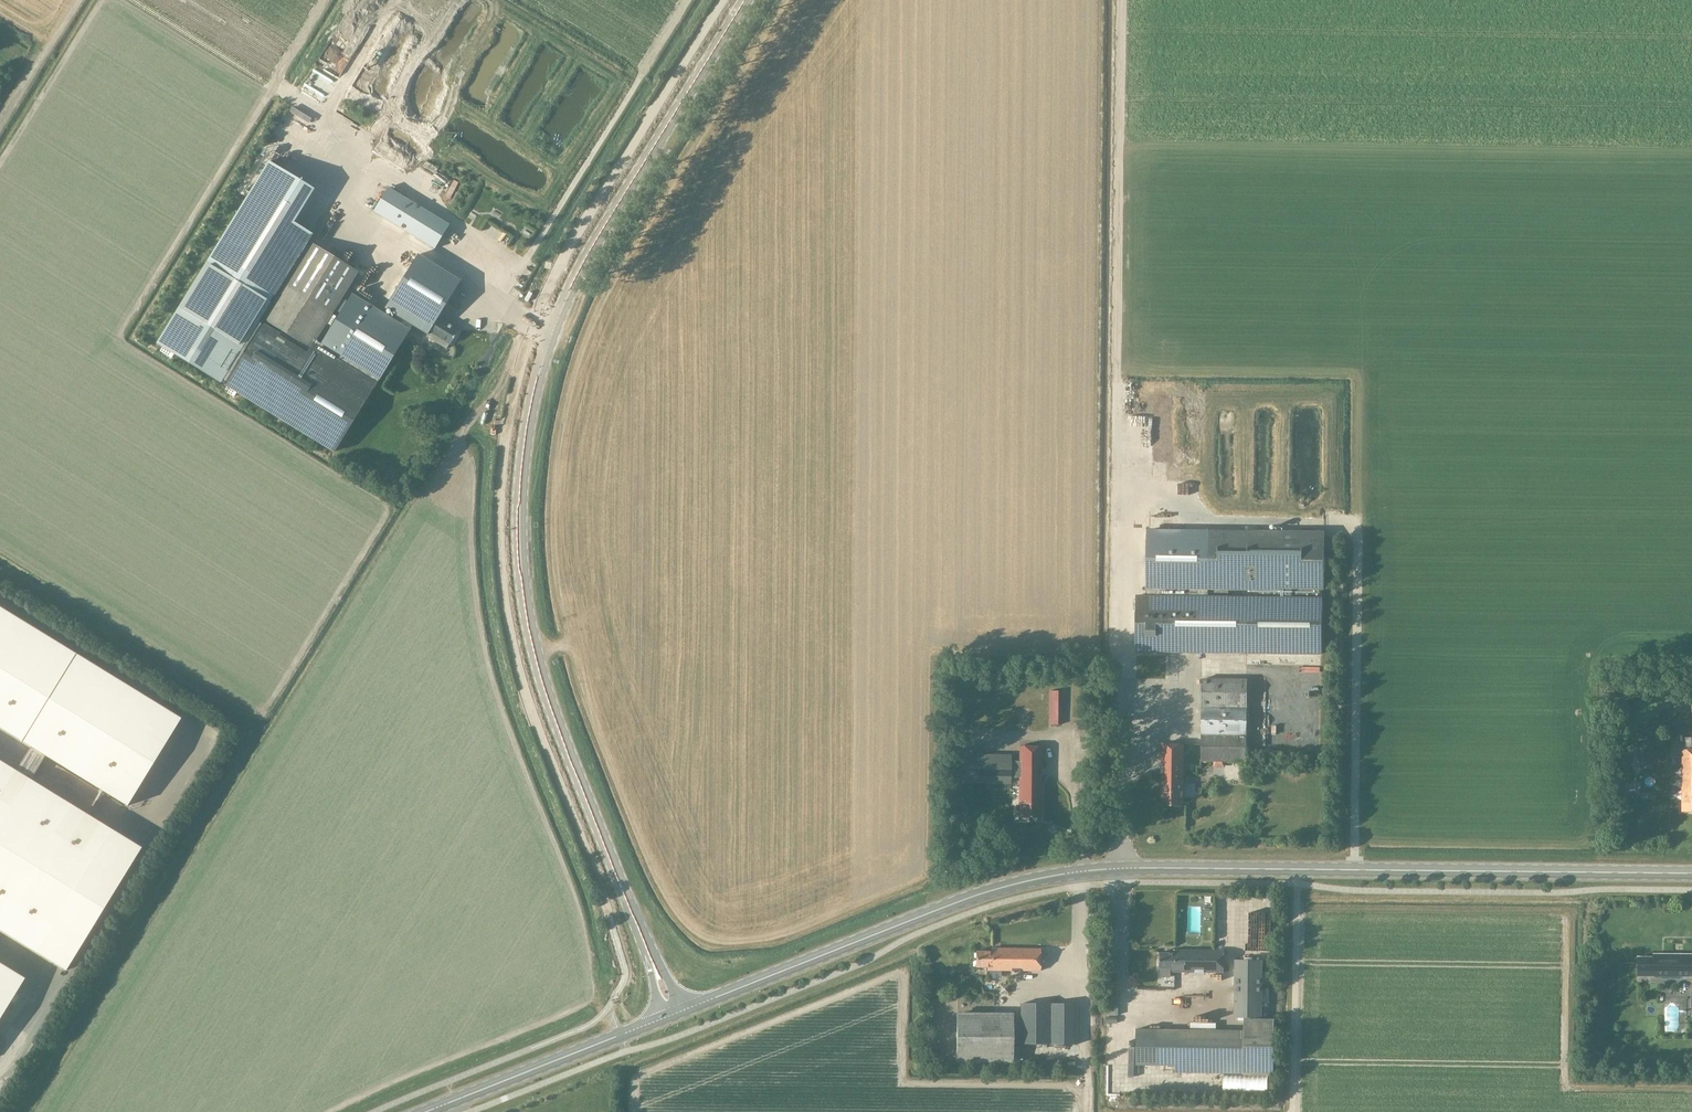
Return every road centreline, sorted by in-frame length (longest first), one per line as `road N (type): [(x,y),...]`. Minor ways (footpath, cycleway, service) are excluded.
road 1 (secondary): [(651,960),(542,678),(521,565),(521,480),(537,381),(569,293),(746,0)]
road 2 (secondary): [(683,1010),(975,895),(1078,872),(1691,873)]
road 3 (track): [(1118,0),(1117,415)]
road 4 (track): [(688,0),(493,303)]
road 5 (secondary): [(425,1111),(664,1018)]
road 6 (track): [(1292,1111),(1298,869)]
road 7 (track): [(105,0),(0,169)]

